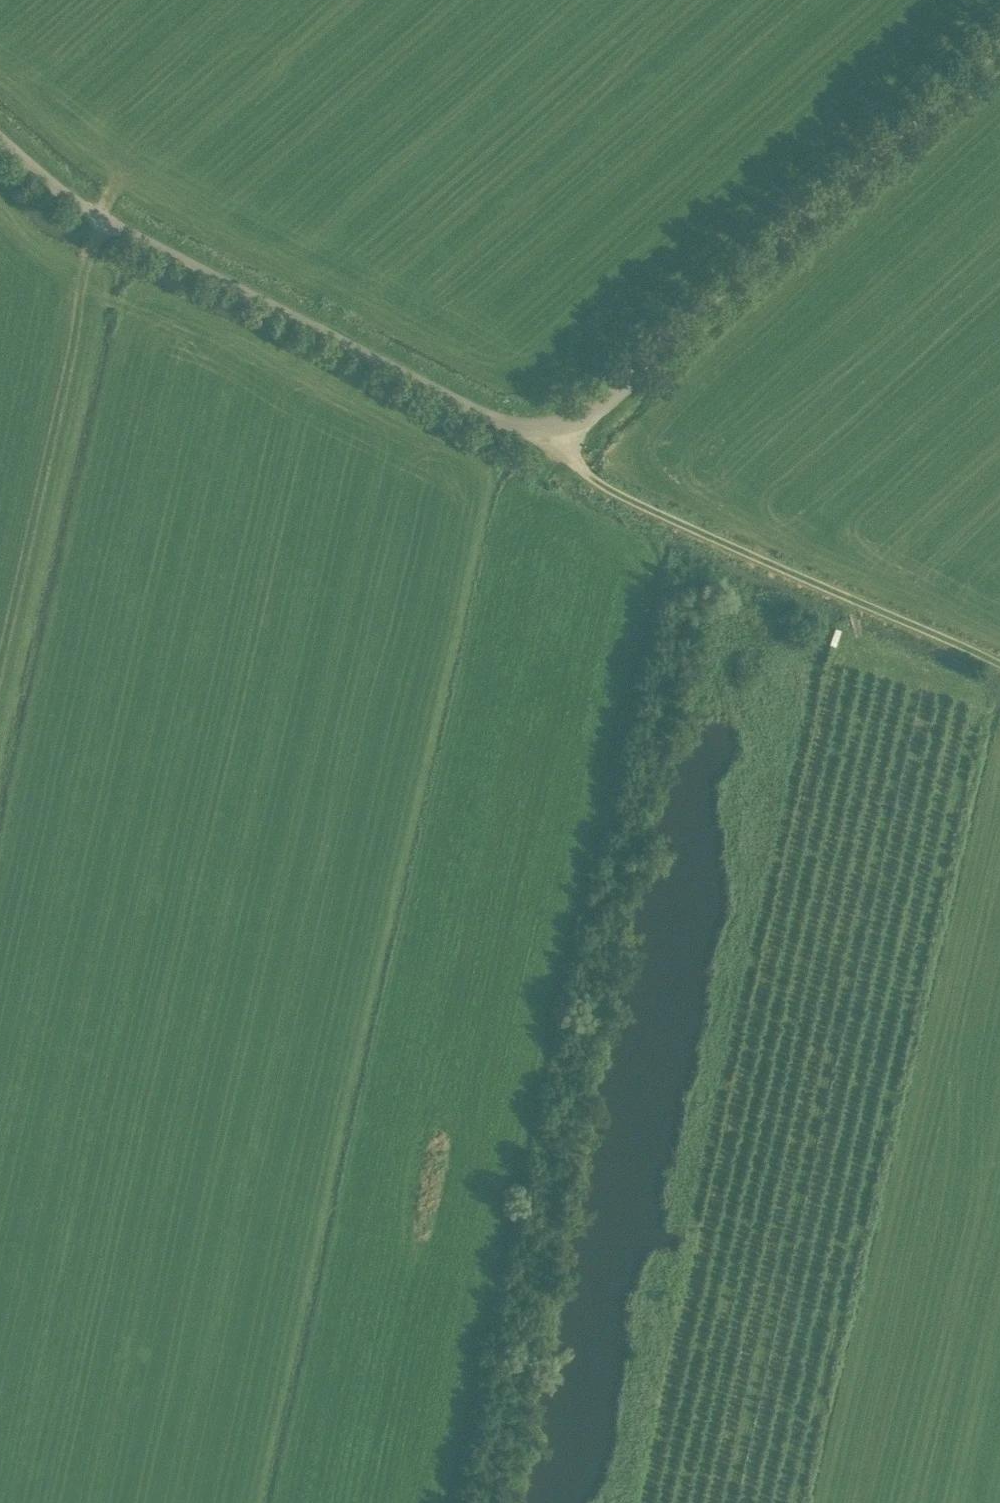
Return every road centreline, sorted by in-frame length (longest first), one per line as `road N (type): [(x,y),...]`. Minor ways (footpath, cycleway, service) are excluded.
road 1 (unclassified): [(999,44),(570,436),(500,415),(107,219),(0,138)]
road 2 (track): [(570,436),(572,460),(596,482),(999,664)]

